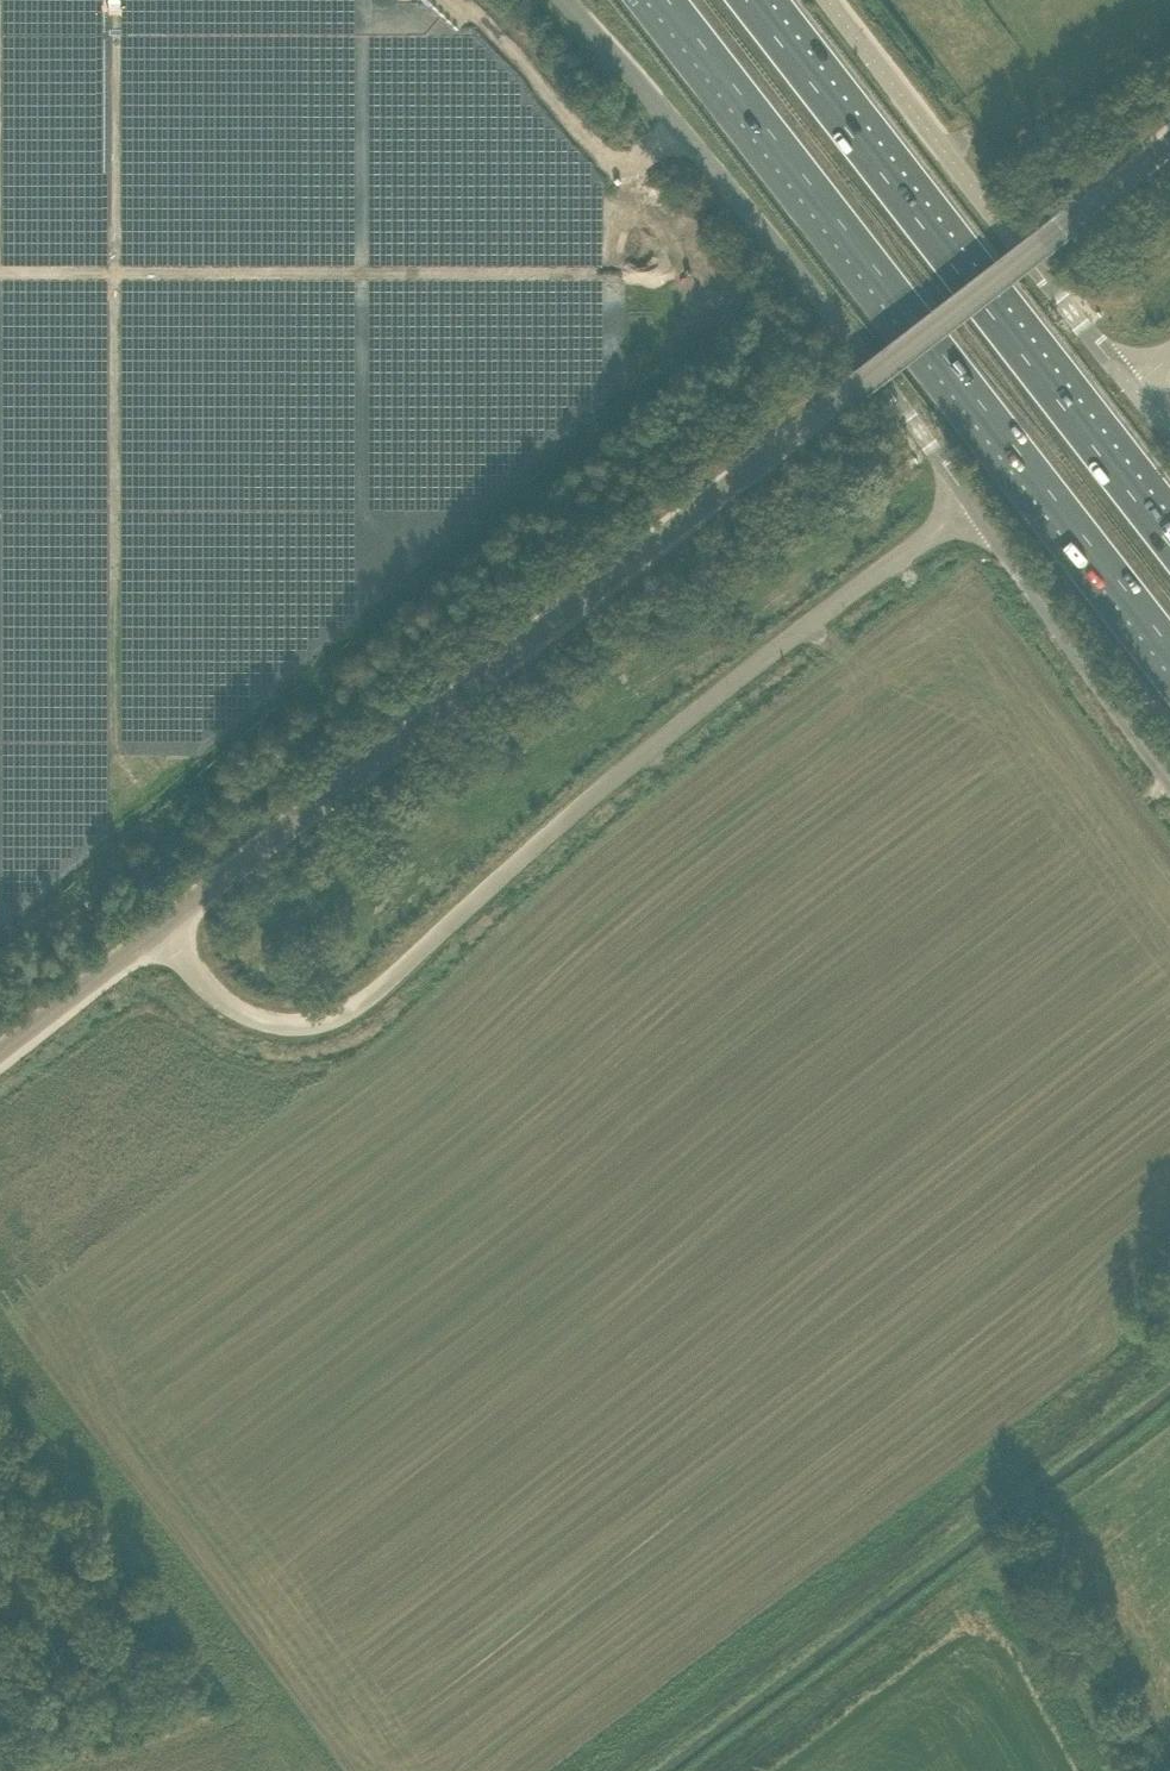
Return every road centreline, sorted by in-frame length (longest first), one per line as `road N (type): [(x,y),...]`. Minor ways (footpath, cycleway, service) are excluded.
road 1 (unclassified): [(156,929),(1169,146)]
road 2 (unclassified): [(156,929),(202,988),(276,1028),(323,1028),(400,974),(508,867),(666,736),(966,503)]
road 3 (motorway): [(670,0),(1169,636)]
road 4 (motorway): [(1169,523),(752,0)]
road 5 (unclassified): [(966,503),(856,345),(560,0)]
road 6 (unclassified): [(1136,384),(842,0)]
road 7 (unclassified): [(1169,765),(966,503)]
road 8 (unclassified): [(0,1052),(156,929)]

